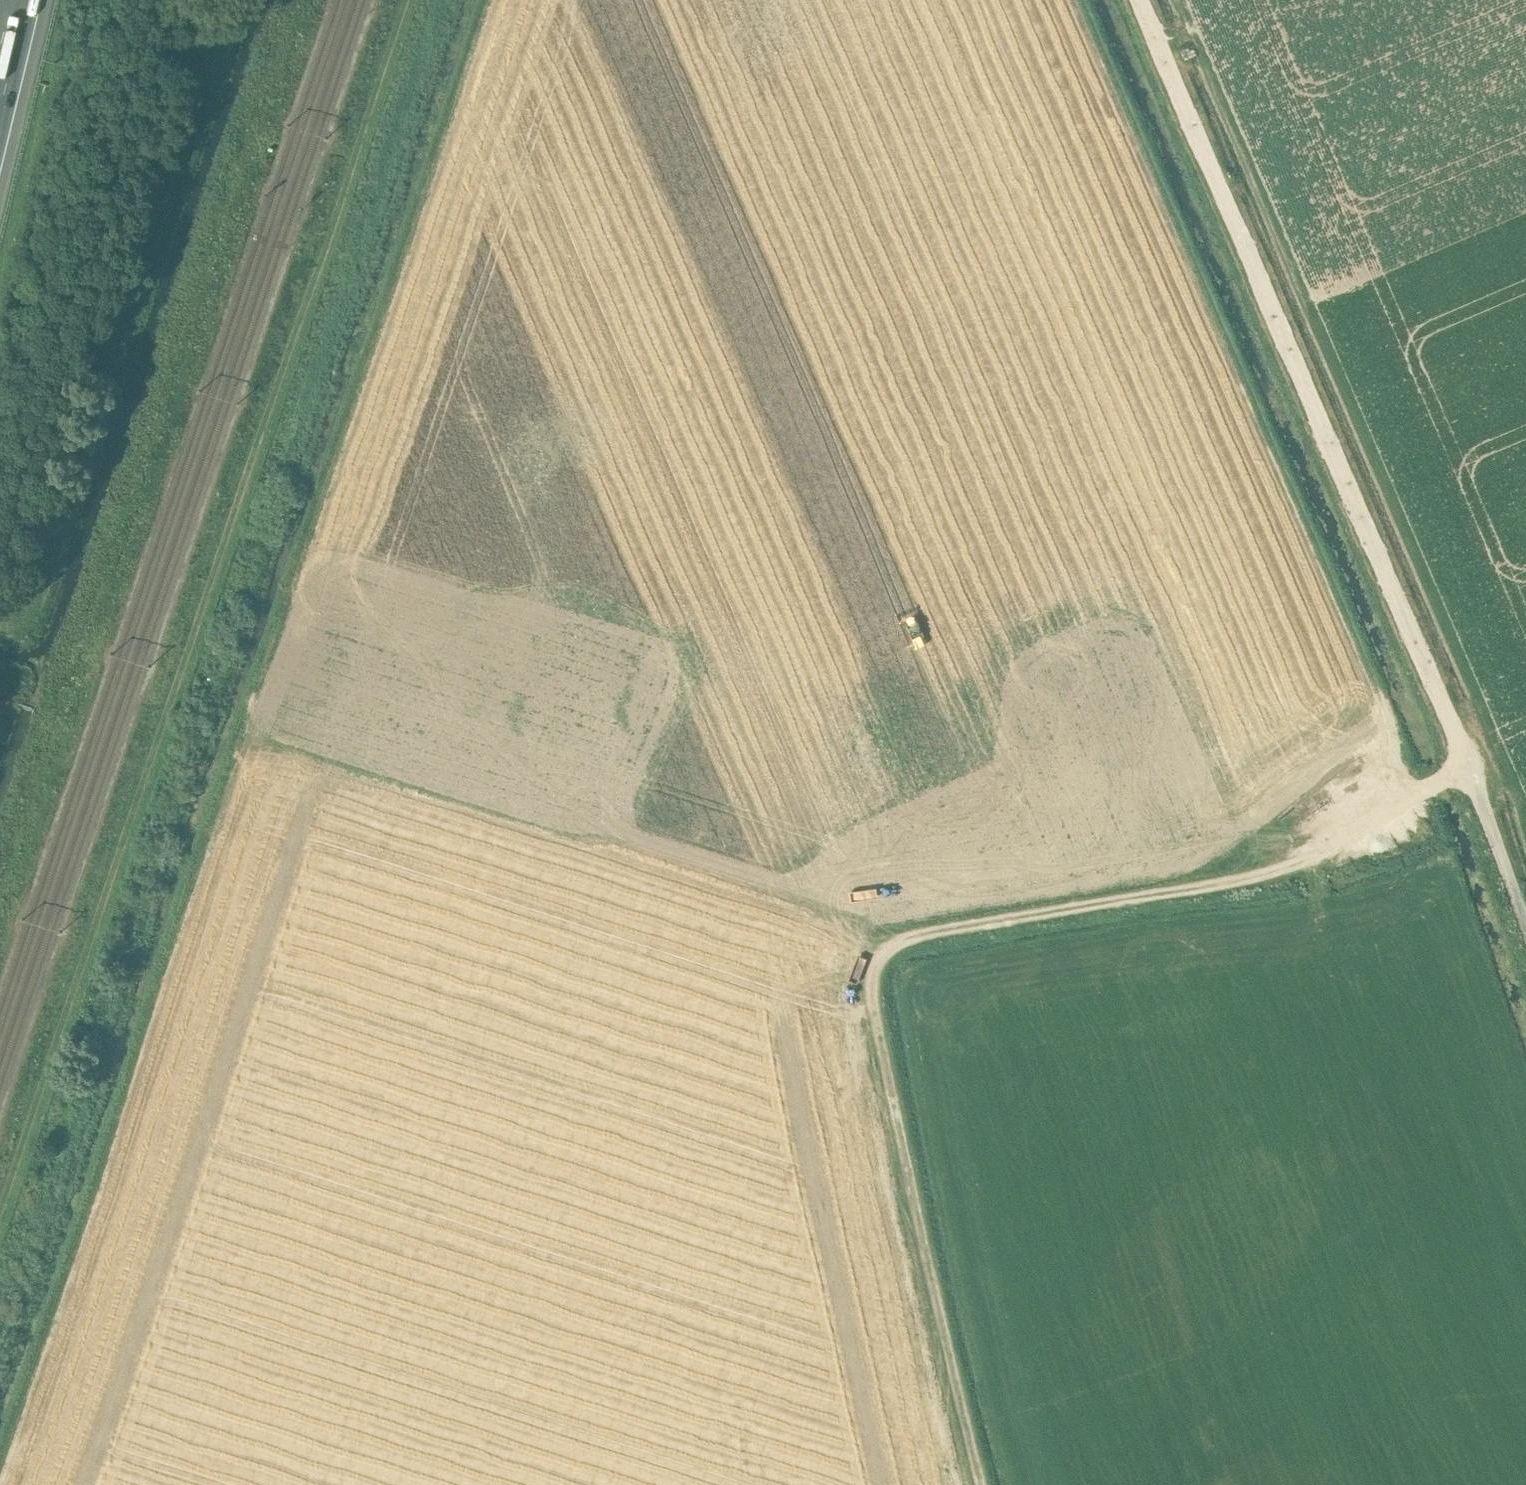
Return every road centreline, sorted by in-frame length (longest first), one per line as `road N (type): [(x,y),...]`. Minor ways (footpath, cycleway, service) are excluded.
road 1 (track): [(0,1209),(406,0)]
road 2 (track): [(980,1484),(886,1080),(869,985),(874,960),(889,942),(1258,877),(1469,768)]
road 3 (track): [(1525,927),(1469,768),(1140,0)]

